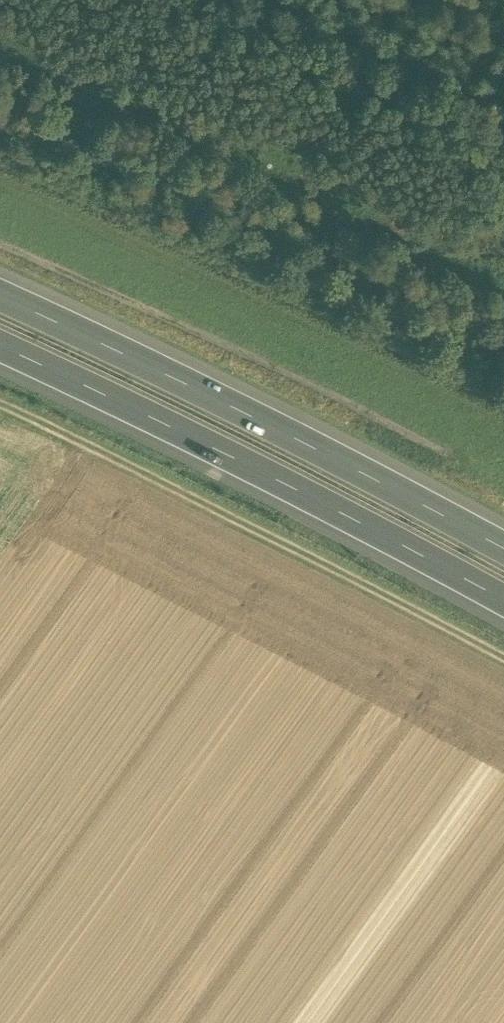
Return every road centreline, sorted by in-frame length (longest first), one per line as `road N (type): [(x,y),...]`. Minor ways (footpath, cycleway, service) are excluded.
road 1 (motorway): [(503,547),(233,402),(0,294)]
road 2 (motorway): [(0,345),(225,451),(503,598)]
road 3 (track): [(503,658),(0,406)]
road 4 (track): [(0,247),(323,390),(461,463)]

